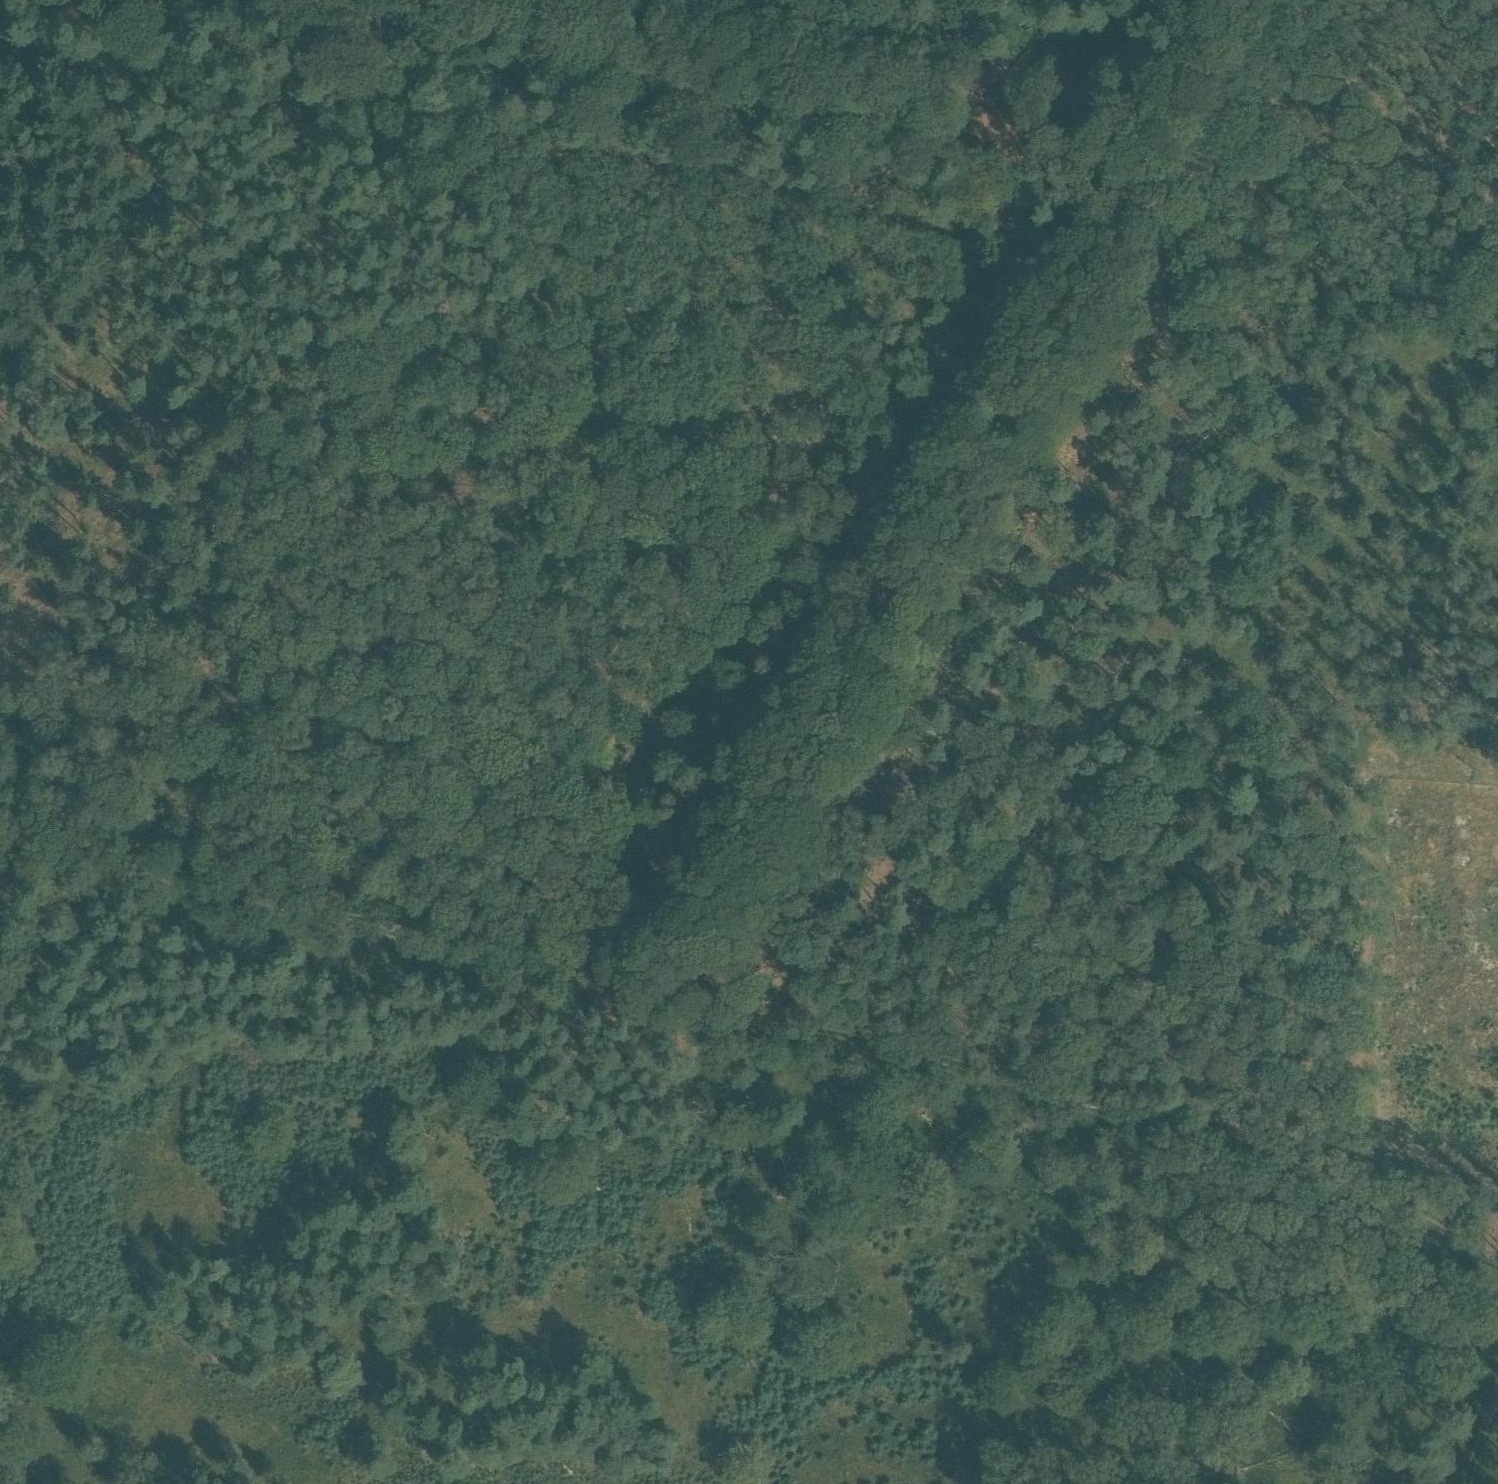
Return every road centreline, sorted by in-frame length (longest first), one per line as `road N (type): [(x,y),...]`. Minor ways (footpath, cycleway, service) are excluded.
road 1 (track): [(1497,220),(1190,147),(1279,0)]

